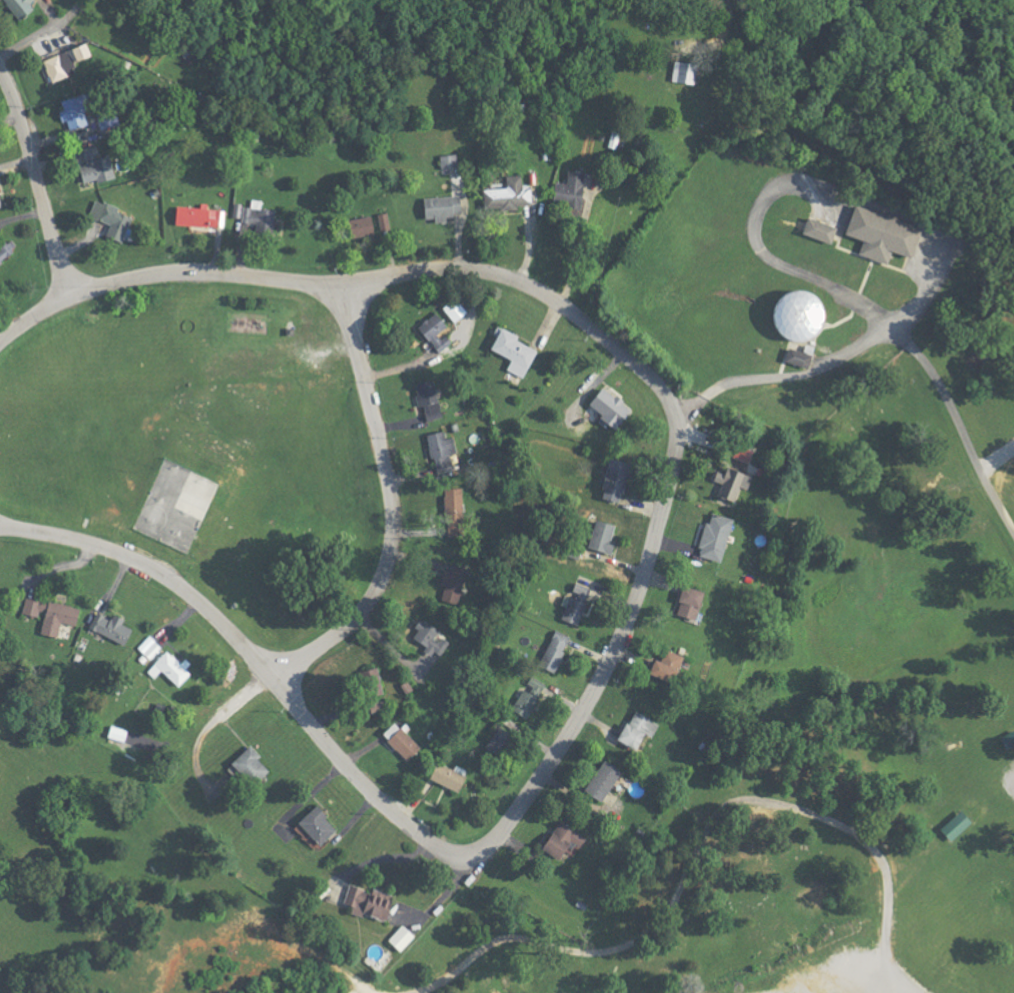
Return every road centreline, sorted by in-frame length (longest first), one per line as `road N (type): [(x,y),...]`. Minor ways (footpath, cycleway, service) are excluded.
road 1 (residential): [(670,403),(548,300),(513,283),(456,273),(335,289),(150,281),(52,313),(0,347)]
road 2 (track): [(906,992),(885,975),(881,858),(829,819),(744,799),(718,809),(652,929),(590,953),(514,936),(486,942),(410,992)]
road 3 (residential): [(473,850),(439,853),(412,831),(353,776),(224,624),(176,583),(118,553),(0,522)]
road 4 (residential): [(895,325),(883,309),(770,261),(755,240),(757,205),(779,182),(802,181),(942,241),(929,283),(895,325)]
road 5 (residential): [(473,850),(520,805),(566,741),(634,606),(674,455),(670,403)]
road 6 (residential): [(271,675),(346,628),(372,593),(388,545),(387,491),(349,287)]
road 7 (residential): [(71,305),(0,70)]
road 8 (residential): [(1013,531),(895,325)]
road 9 (residential): [(895,325),(809,373),(718,384),(694,401)]

